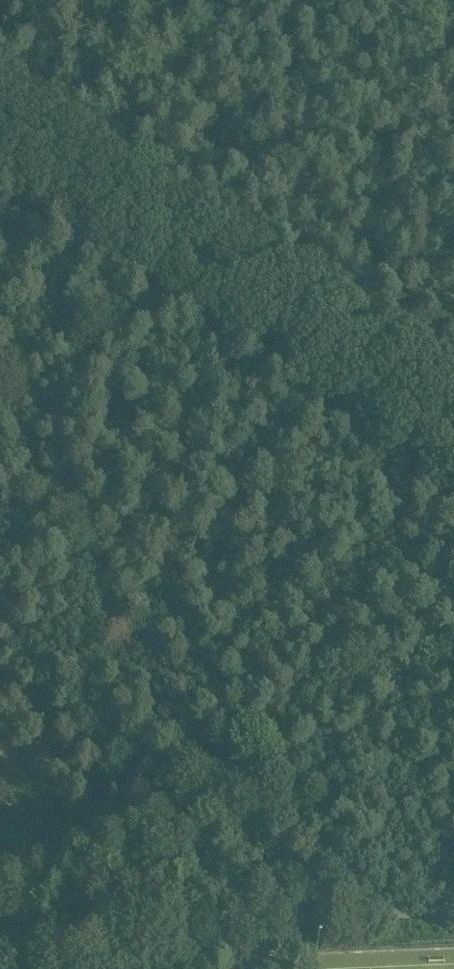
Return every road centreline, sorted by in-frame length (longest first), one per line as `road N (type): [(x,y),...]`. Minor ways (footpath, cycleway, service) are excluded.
road 1 (track): [(0,134),(453,437)]
road 2 (track): [(453,908),(0,958)]

